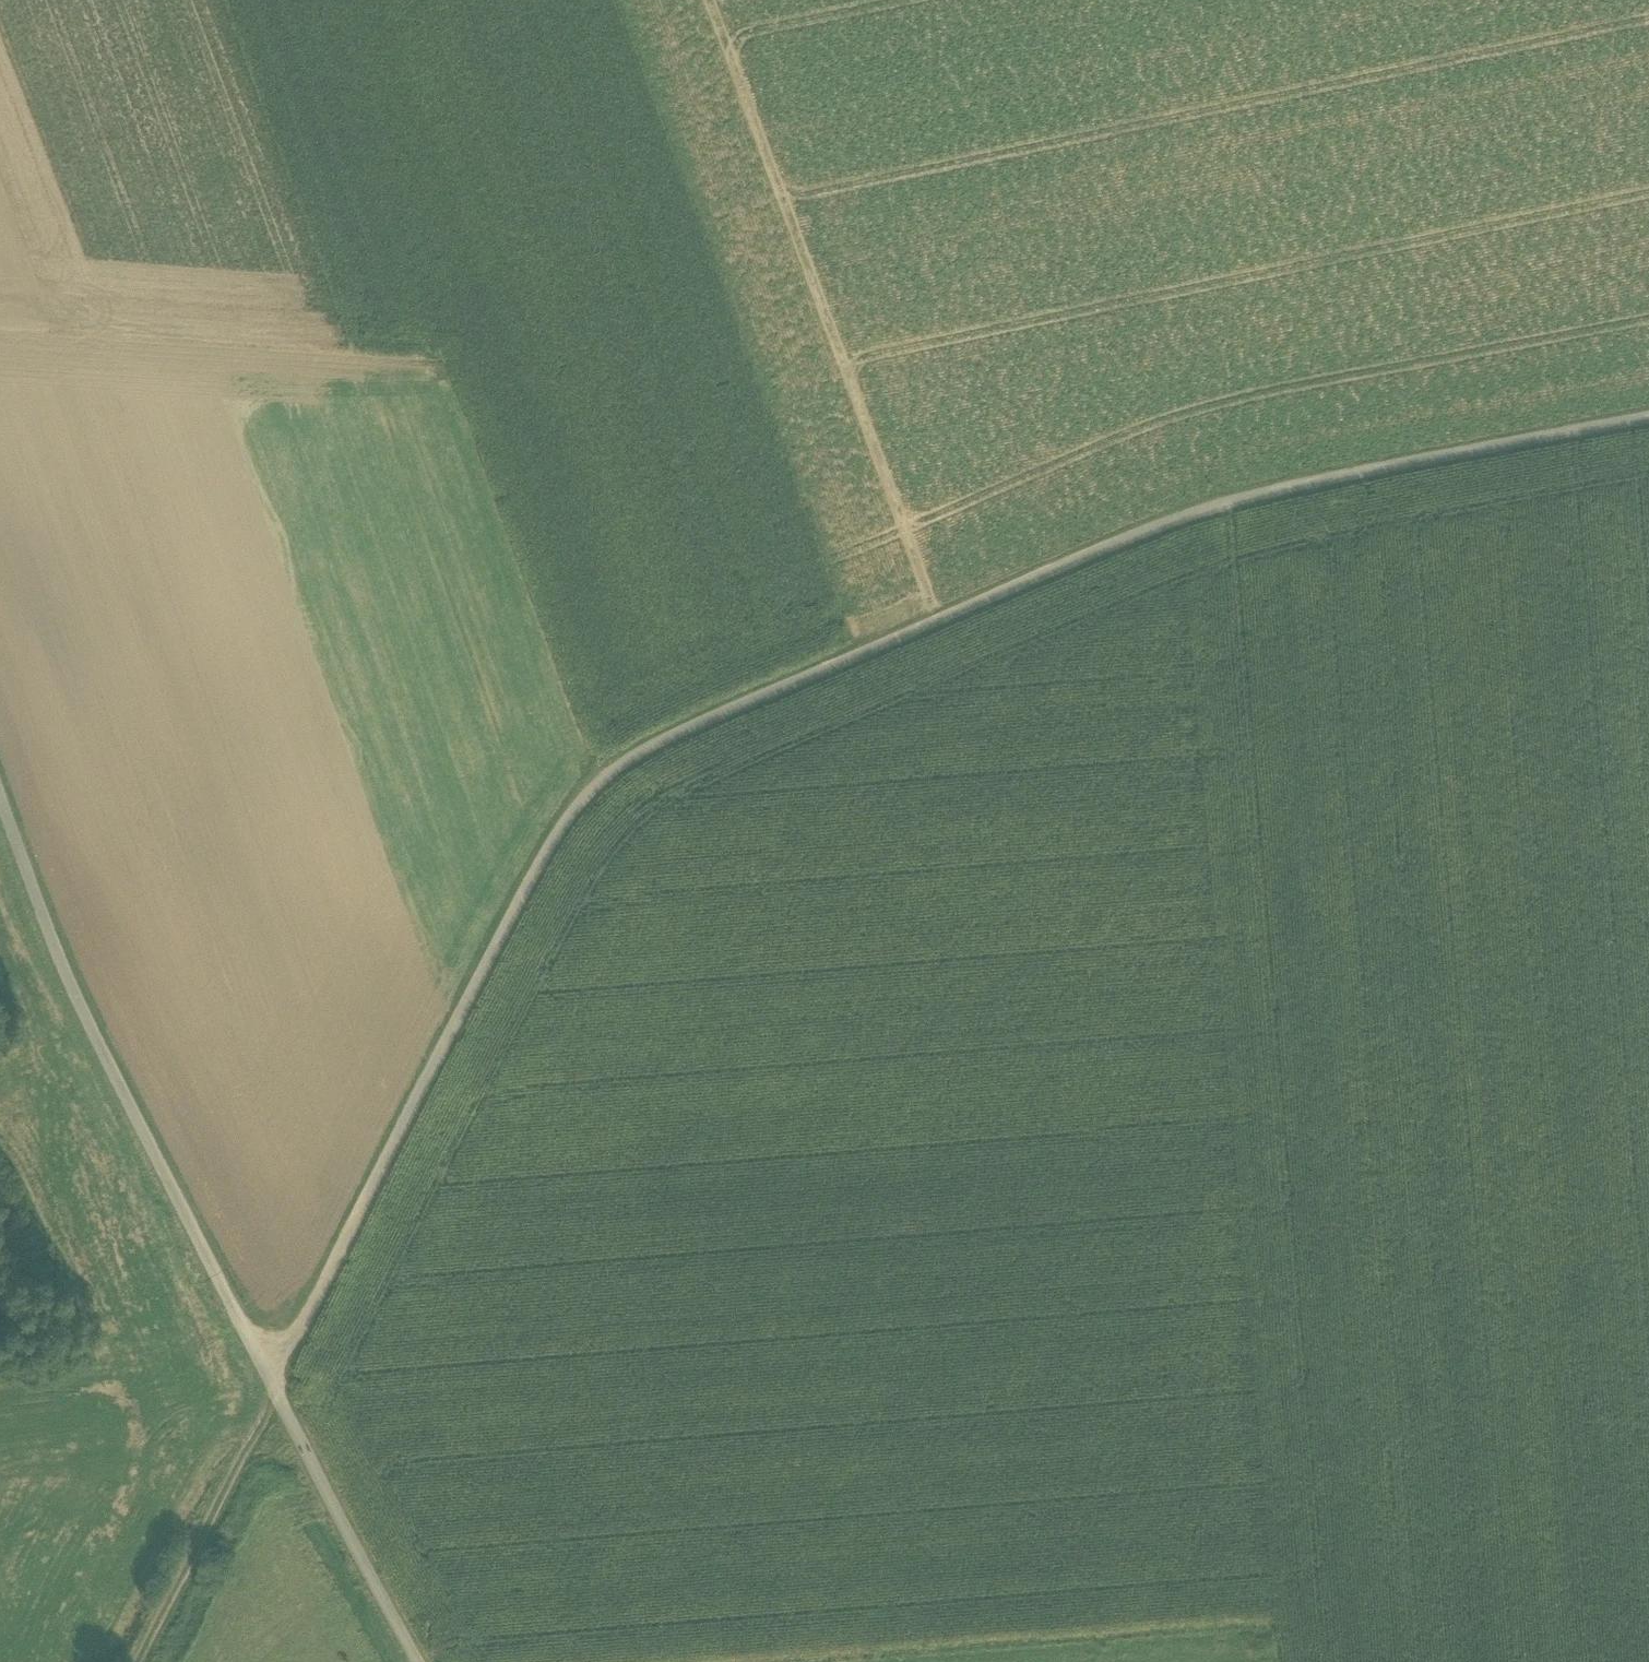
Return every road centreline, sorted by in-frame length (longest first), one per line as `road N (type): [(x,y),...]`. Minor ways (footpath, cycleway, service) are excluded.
road 1 (track): [(1648,422),(1202,513),(593,765),(140,1661)]
road 2 (unclassified): [(0,790),(68,974),(274,1390),(420,1661)]

